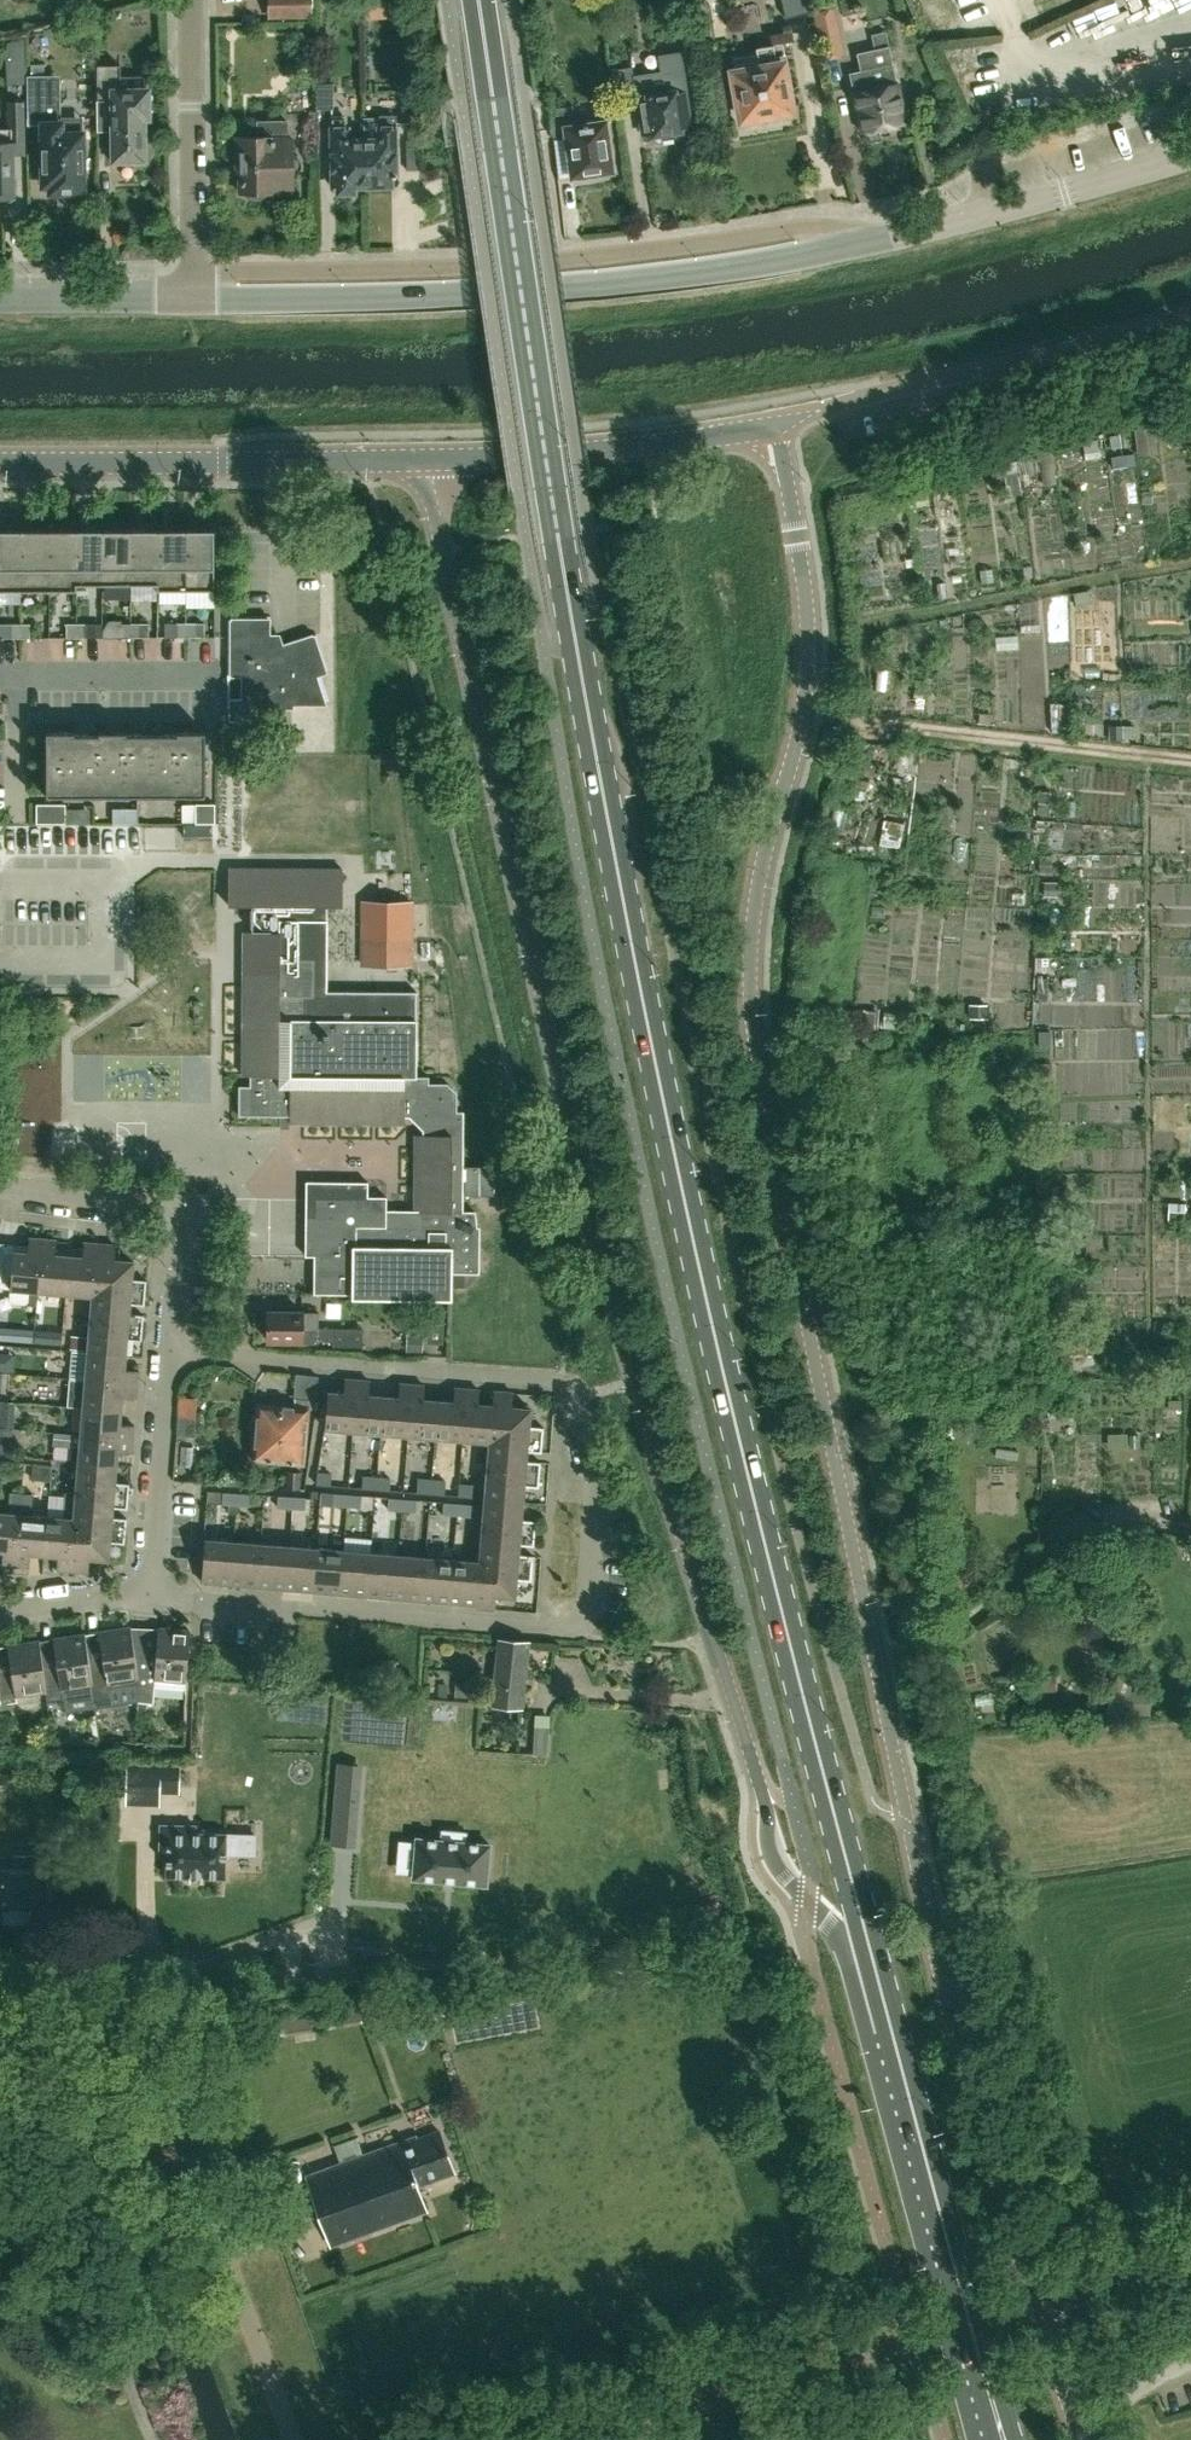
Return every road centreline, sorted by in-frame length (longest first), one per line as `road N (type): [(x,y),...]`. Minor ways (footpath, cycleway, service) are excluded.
road 1 (primary): [(892,2034),(685,1201),(580,663),(478,0)]
road 2 (secondary): [(1035,2307),(937,1966),(799,1306),(754,1038),(752,934),(804,674),(803,576),(776,422)]
road 3 (secondary): [(429,458),(484,741),(617,1313),(765,1800),(772,1848),(783,1873),(833,1927),(861,2003),(892,2034)]
road 4 (unclassified): [(0,1612),(146,1593),(179,1225),(156,1200),(0,1188)]
road 5 (residential): [(890,236),(798,257),(561,287),(197,298)]
road 6 (residential): [(890,236),(810,227),(563,261),(197,274)]
road 7 (residential): [(293,2439),(153,2059),(122,2038),(0,2041)]
road 8 (secondary): [(0,462),(429,458)]
road 9 (residential): [(776,422),(1190,313)]
road 10 (track): [(799,714),(1190,763)]
road 11 (track): [(152,2439),(116,2322),(112,2255),(65,2146),(38,2130),(0,2130)]
road 12 (track): [(875,1650),(952,1632),(1062,1545),(1097,1530),(1190,1528)]
road 13 (secondary): [(429,458),(585,450),(776,422)]
road 14 (residential): [(602,2439),(915,2343)]
road 15 (residential): [(1190,154),(890,236)]
road 16 (residential): [(189,0),(197,274)]
road 17 (primary): [(957,2277),(892,2034)]
road 18 (unclassified): [(197,298),(0,300)]
road 19 (primary): [(1012,2439),(957,2277)]
road 20 (primary): [(957,2277),(992,2439)]
road 21 (residential): [(1035,2307),(1190,2258)]
road 22 (secondary): [(1081,2439),(1035,2307)]

